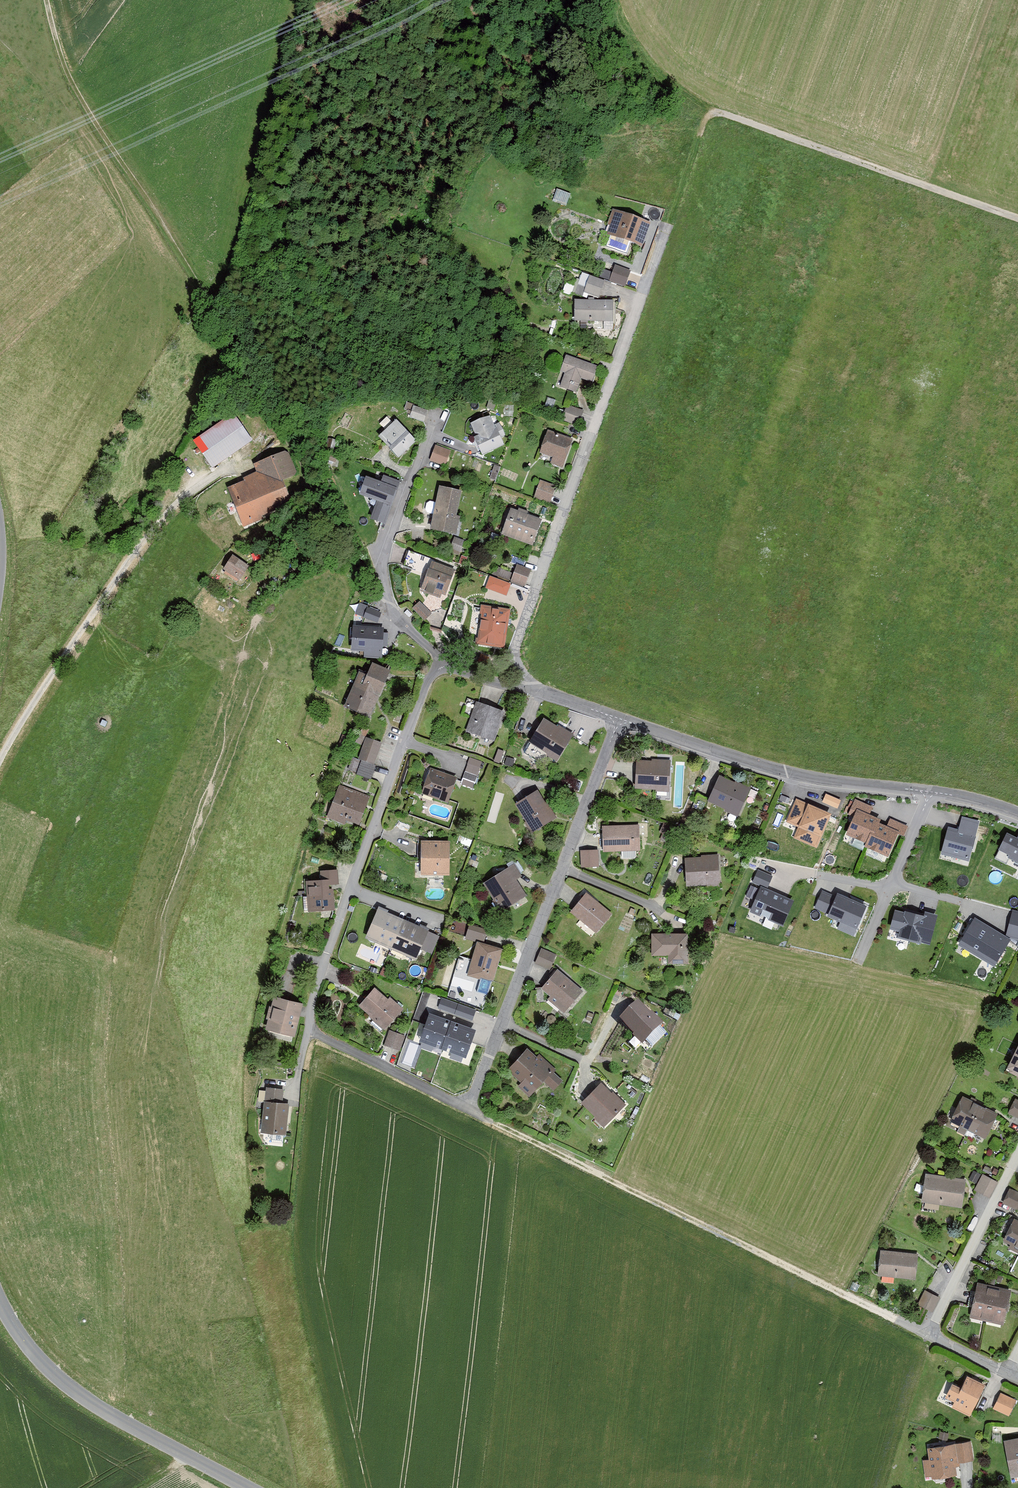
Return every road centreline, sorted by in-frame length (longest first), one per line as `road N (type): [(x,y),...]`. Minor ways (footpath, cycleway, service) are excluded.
road 1 (residential): [(467,1109),(308,1029),(382,800),(430,677),(446,666)]
road 2 (residential): [(537,690),(516,645),(665,233)]
road 3 (residential): [(467,1109),(622,720)]
road 4 (residential): [(1017,814),(760,768),(622,720)]
road 5 (track): [(493,1121),(844,1294)]
road 6 (track): [(47,0),(71,80),(236,337)]
road 7 (tertiary): [(0,1291),(27,1337),(77,1385),(255,1487)]
road 8 (track): [(722,112),(1017,218)]
road 9 (residential): [(446,666),(401,620),(383,570),(433,417)]
road 10 (residential): [(929,1334),(1017,1152)]

